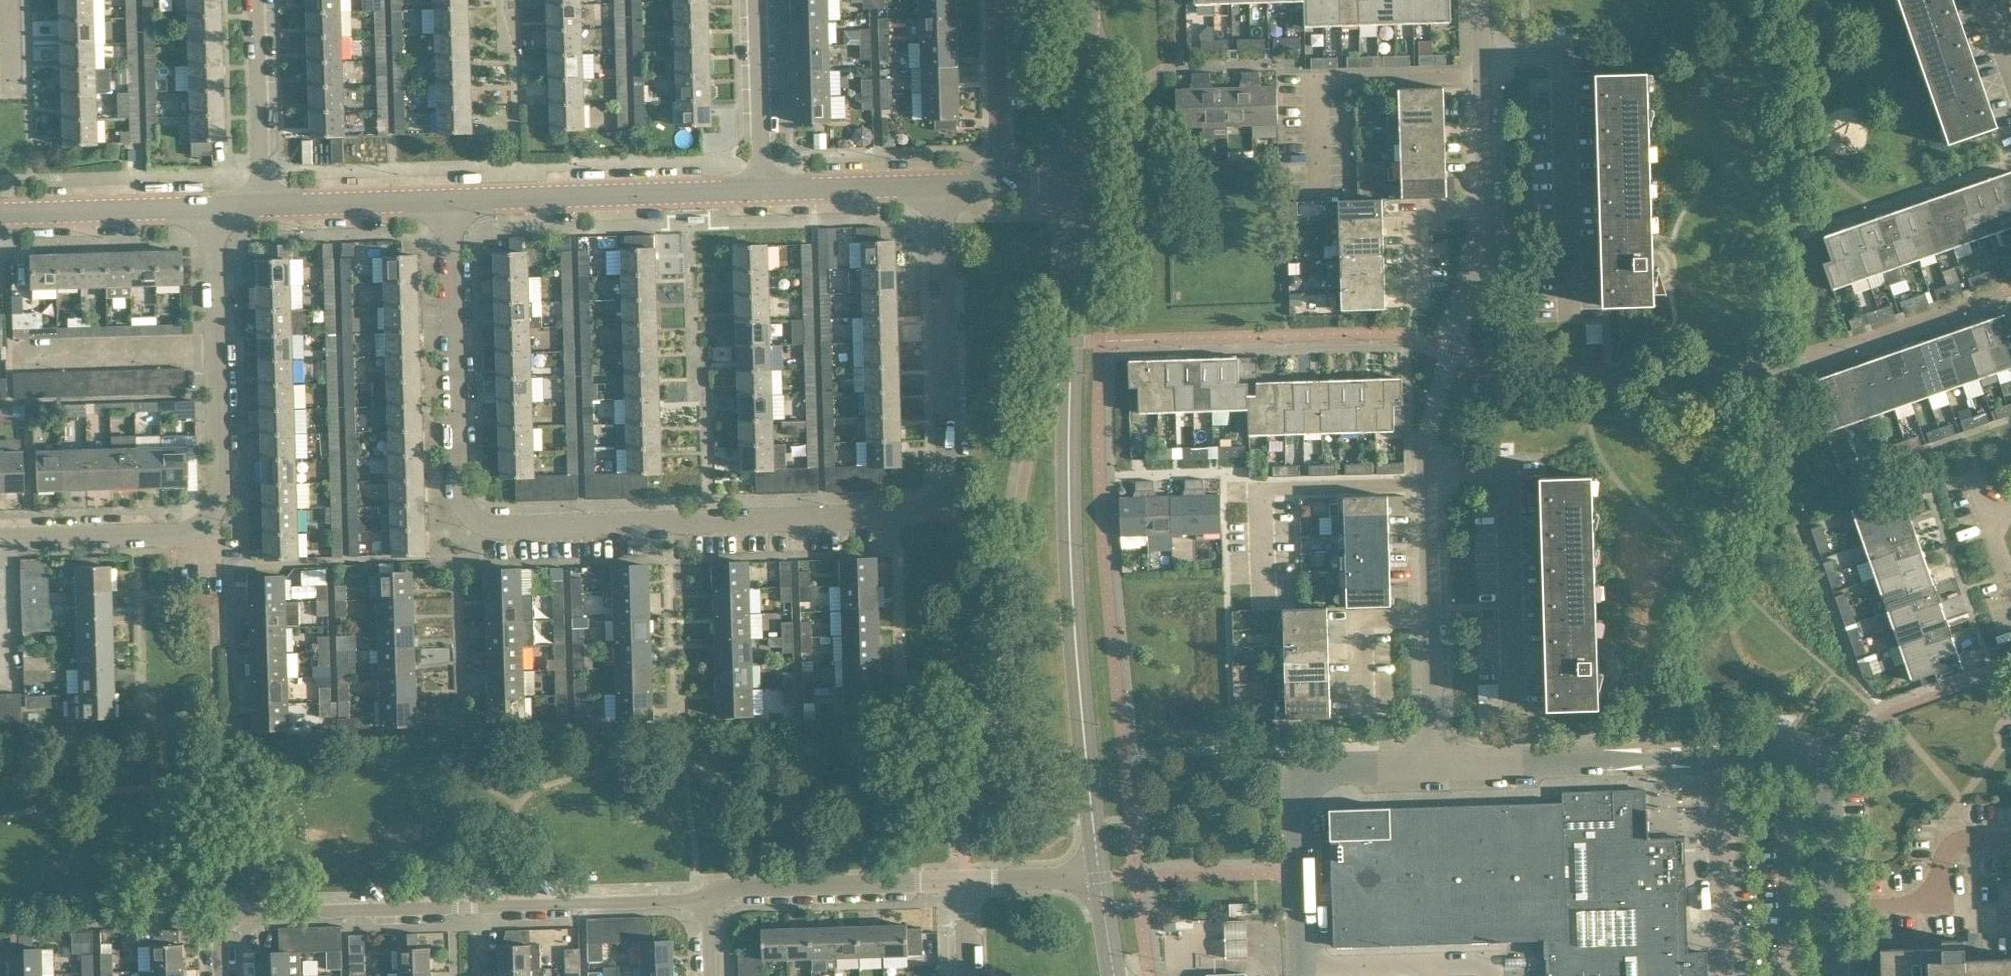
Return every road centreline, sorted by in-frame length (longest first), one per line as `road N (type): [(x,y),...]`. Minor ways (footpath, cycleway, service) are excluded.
road 1 (residential): [(449,200),(459,498),(471,517),(486,525),(895,516),(939,504),(949,481),(939,187)]
road 2 (residential): [(1099,876),(1069,512),(1079,180)]
road 3 (residential): [(1435,764),(1796,753),(1828,770),(1832,906)]
road 4 (residential): [(212,207),(221,499),(215,514),(172,534),(4,539)]
road 5 (residential): [(223,921),(241,913),(709,898)]
road 6 (residential): [(1432,621),(1430,423),(1481,258),(1487,207)]
road 7 (residential): [(1301,975),(1295,767),(1435,764)]
road 8 (residential): [(1571,310),(1563,57),(1483,59)]
road 9 (residential): [(763,192),(449,200)]
road 10 (residential): [(709,898),(729,888),(965,881)]
road 11 (residential): [(212,207),(0,212)]
road 12 (residential): [(263,206),(256,0)]
road 13 (residential): [(763,192),(756,0)]
road 14 (residential): [(449,200),(263,206)]
road 15 (residential): [(1001,184),(995,0)]
road 16 (residential): [(1079,180),(1088,0)]
road 17 (residential): [(939,187),(763,192)]
road 18 (residential): [(1487,207),(1413,209),(1416,297)]
road 19 (residential): [(1363,711),(1361,623),(1432,621)]
road 20 (residential): [(4,539),(8,689)]
road 21 (residential): [(1487,207),(1483,59)]
road 22 (residential): [(1435,764),(1432,621)]
road 23 (residential): [(965,881),(1099,876)]

